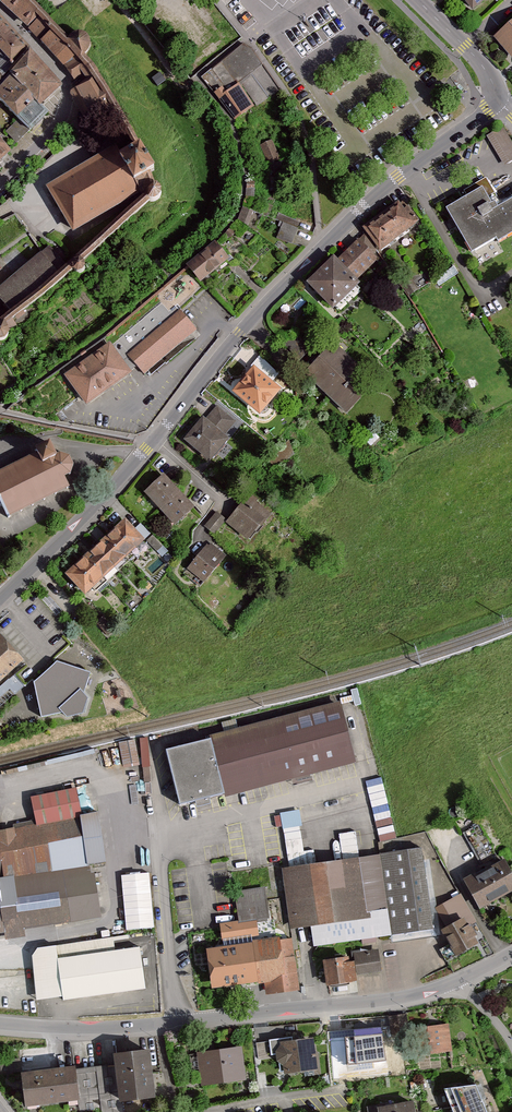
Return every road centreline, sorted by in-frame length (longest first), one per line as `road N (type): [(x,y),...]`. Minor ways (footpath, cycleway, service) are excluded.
road 1 (residential): [(0,600),(103,498),(238,334),(361,209),(498,99)]
road 2 (residential): [(511,952),(423,993),(341,1007),(157,1026),(0,1023)]
road 3 (residential): [(0,16),(66,93),(65,115),(0,188)]

